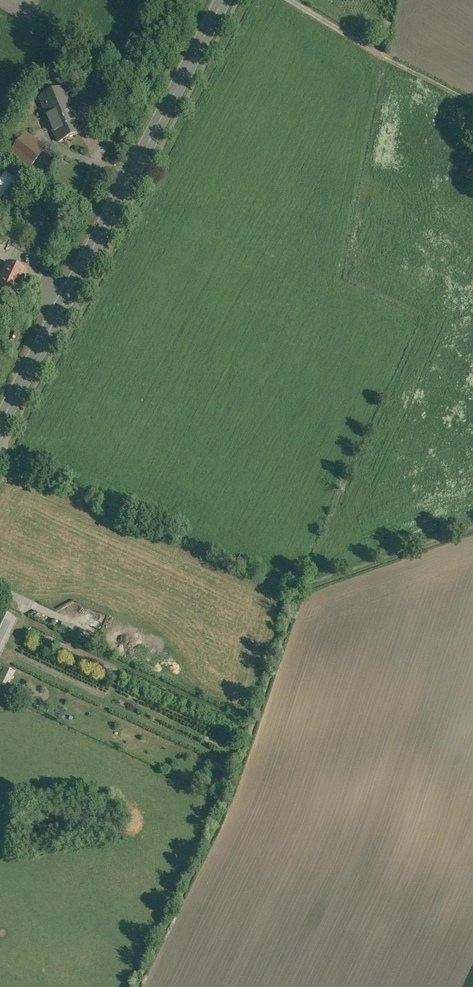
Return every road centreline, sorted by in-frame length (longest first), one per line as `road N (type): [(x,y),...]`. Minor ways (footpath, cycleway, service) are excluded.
road 1 (secondary): [(224,0),(0,429)]

